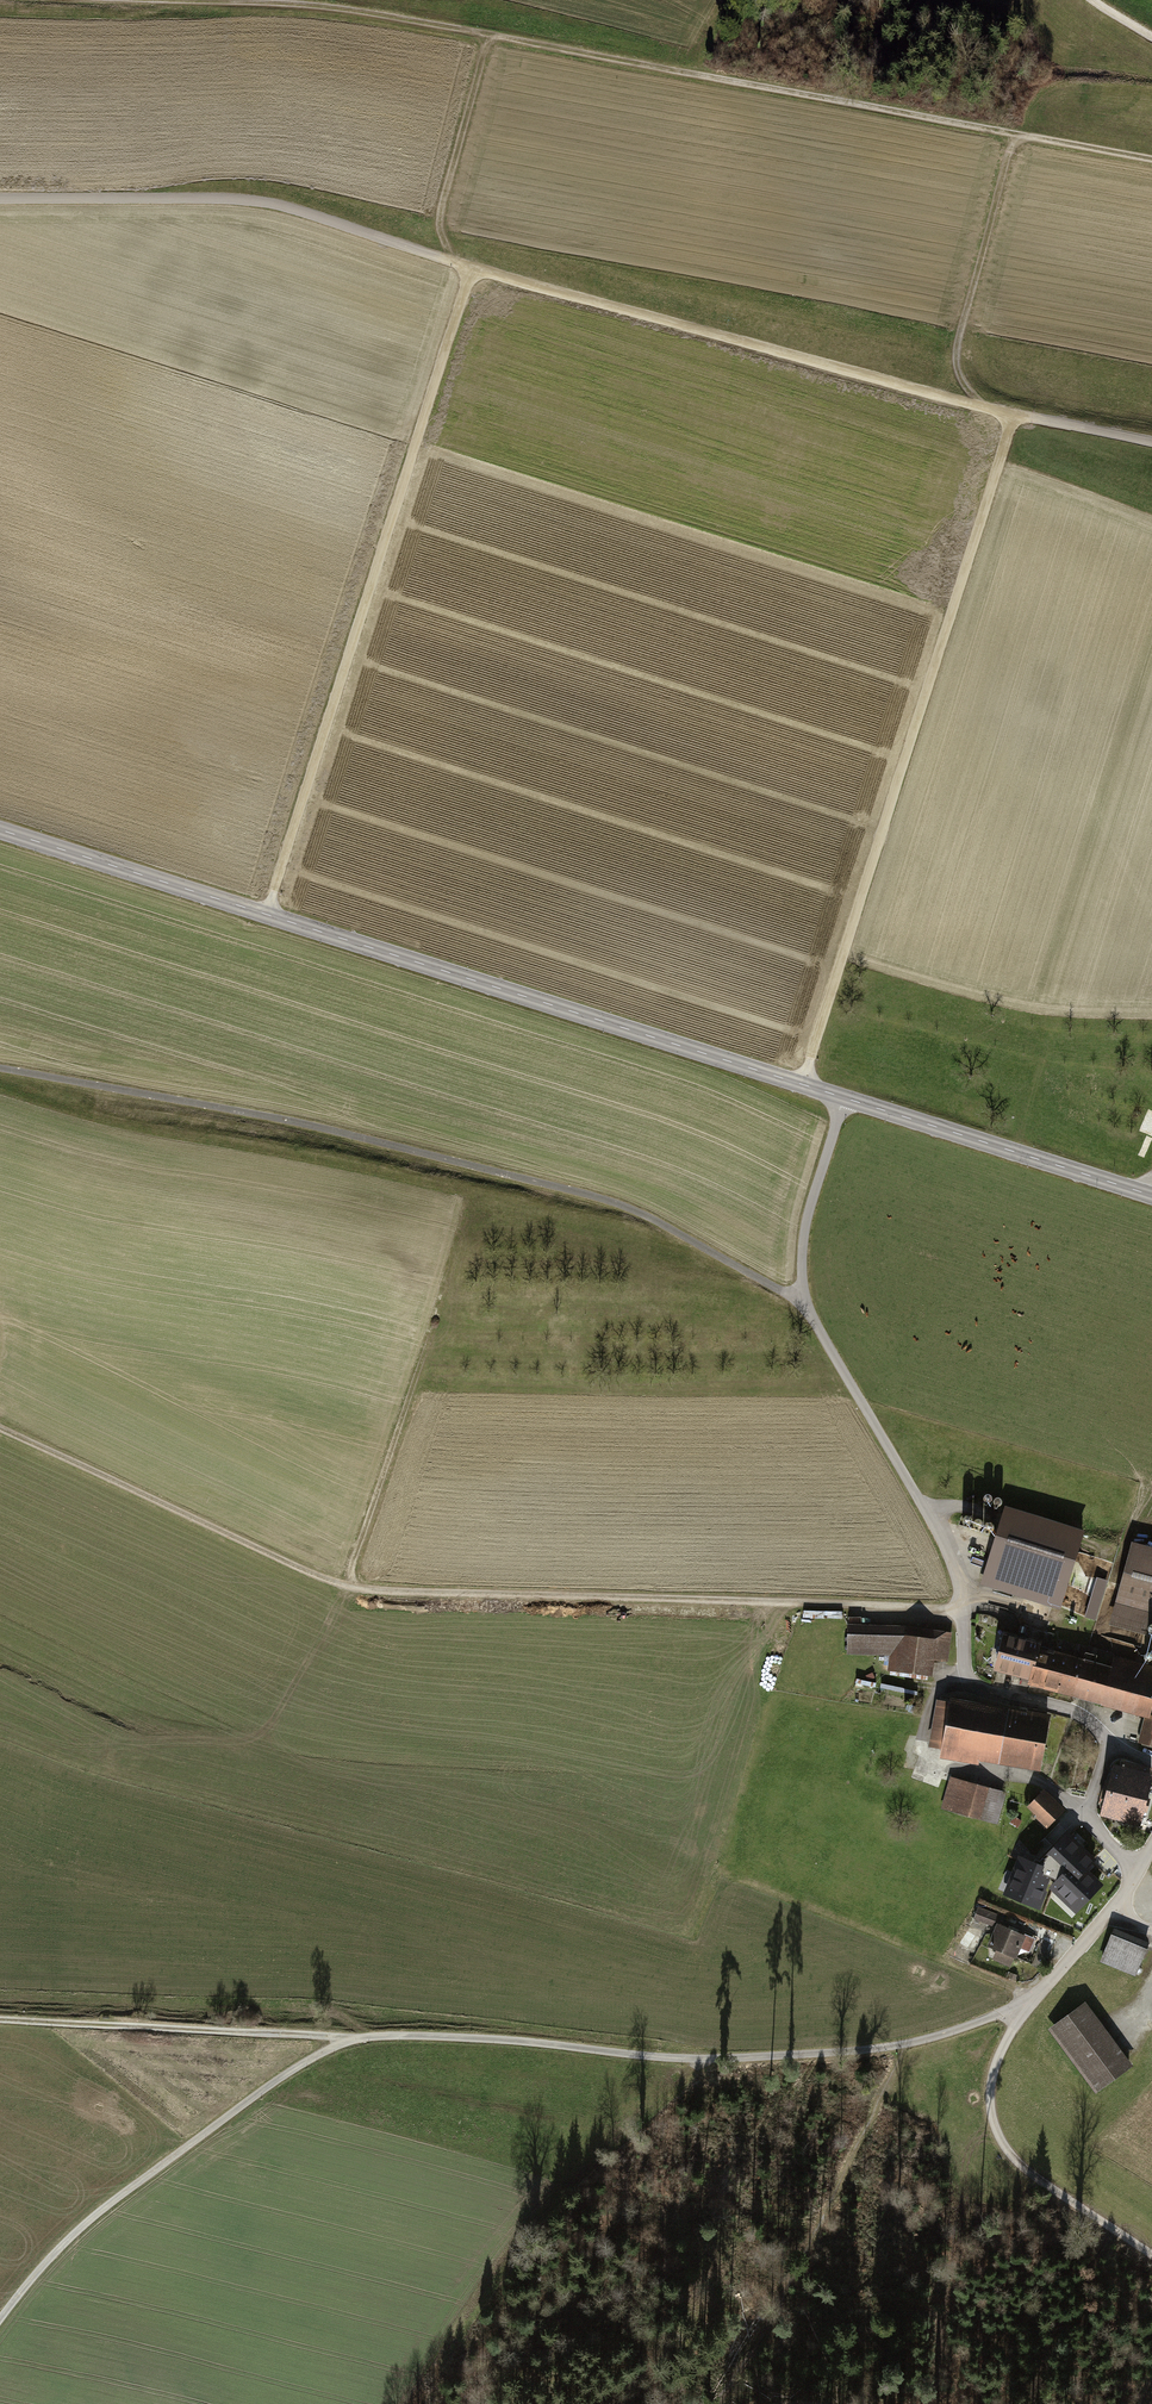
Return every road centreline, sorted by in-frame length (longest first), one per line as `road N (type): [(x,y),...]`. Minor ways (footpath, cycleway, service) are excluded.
road 1 (track): [(0,201),(270,204),(471,270),(985,411),(1151,444)]
road 2 (track): [(122,0),(355,11),(1151,161)]
road 3 (track): [(0,2322),(96,2215),(280,2079),(351,2041),(506,2042),(707,2064),(905,2044)]
road 4 (track): [(964,1612),(346,1589),(0,1429)]
road 5 (track): [(263,914),(471,270),(446,245),(442,209),(491,36)]
road 6 (tertiary): [(0,831),(845,1098)]
road 7 (track): [(0,1070),(277,1120),(608,1201),(806,1308)]
road 8 (residential): [(845,1098),(811,1209),(802,1263),(806,1308),(950,1555),(964,1612),(965,1681),(982,1695),(1077,1714),(1110,1749),(1151,1764)]
road 9 (track): [(805,1086),(1015,417)]
road 10 (residential): [(1151,1846),(1118,1911),(1026,2009),(996,2064),(992,2098),(996,2129),(1031,2177),(1151,2259)]
road 11 (track): [(93,1776),(108,1753),(133,1743),(252,1739),(275,1720),(346,1589)]
road 12 (track): [(351,2041),(0,2020)]
road 13 (track): [(453,1275),(355,1562),(357,1591)]
road 14 (tertiary): [(845,1098),(1151,1196)]
road 15 (track): [(1015,136),(958,355),(965,388),(985,411)]
road 16 (track): [(905,2044),(1026,2009)]

